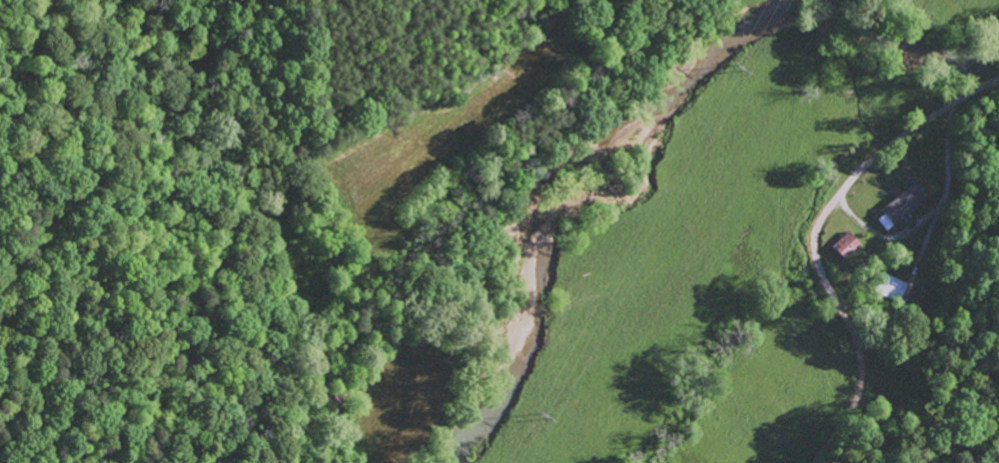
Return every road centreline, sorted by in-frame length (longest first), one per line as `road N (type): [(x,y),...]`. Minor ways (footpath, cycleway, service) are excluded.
road 1 (residential): [(705,0),(435,218),(327,401)]
road 2 (residential): [(814,462),(862,375),(858,342),(817,264),(820,225),(881,155),(998,83)]
road 3 (residential): [(944,111),(850,68),(814,73),(767,53),(763,0)]

